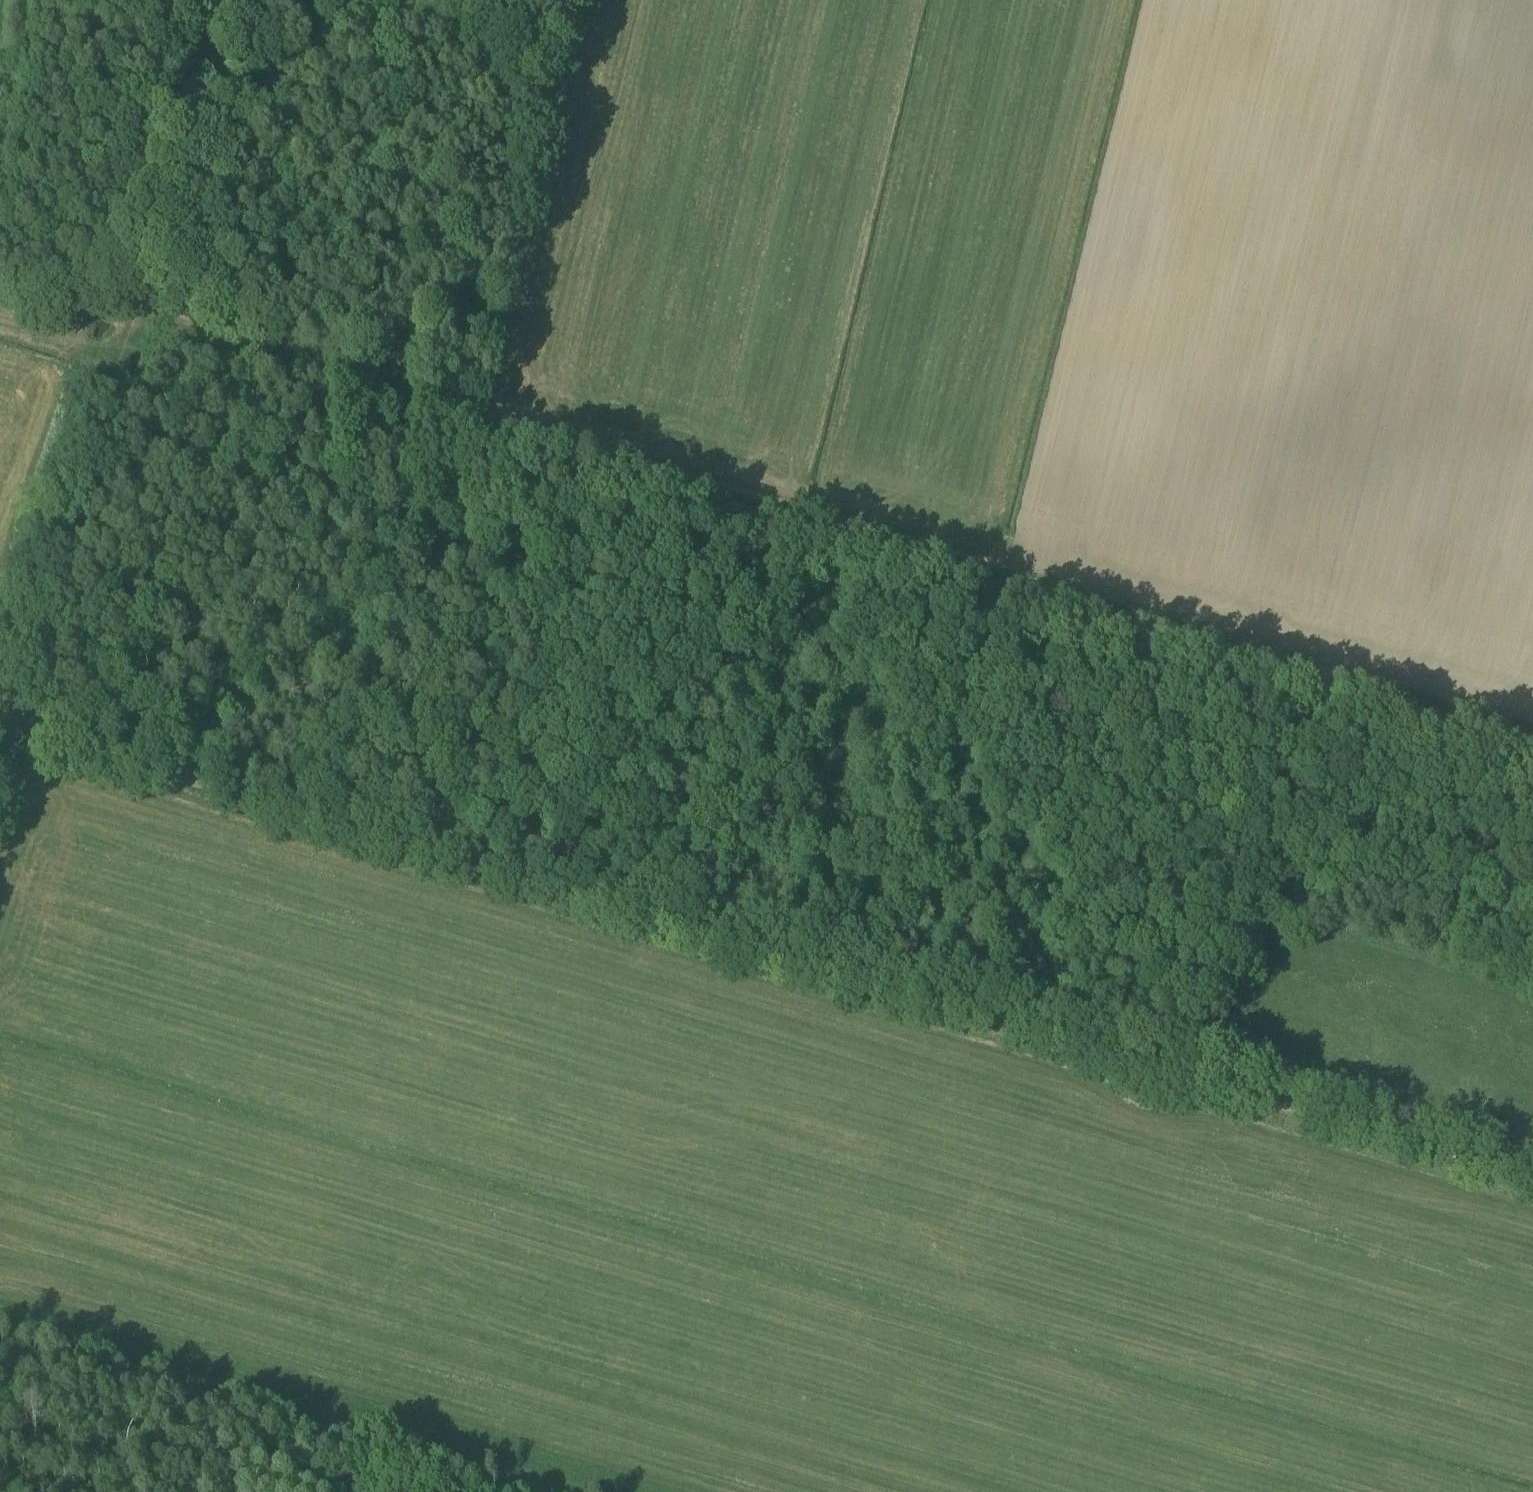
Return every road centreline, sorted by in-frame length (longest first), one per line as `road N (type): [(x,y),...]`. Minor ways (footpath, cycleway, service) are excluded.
road 1 (track): [(0,716),(1532,1181)]

